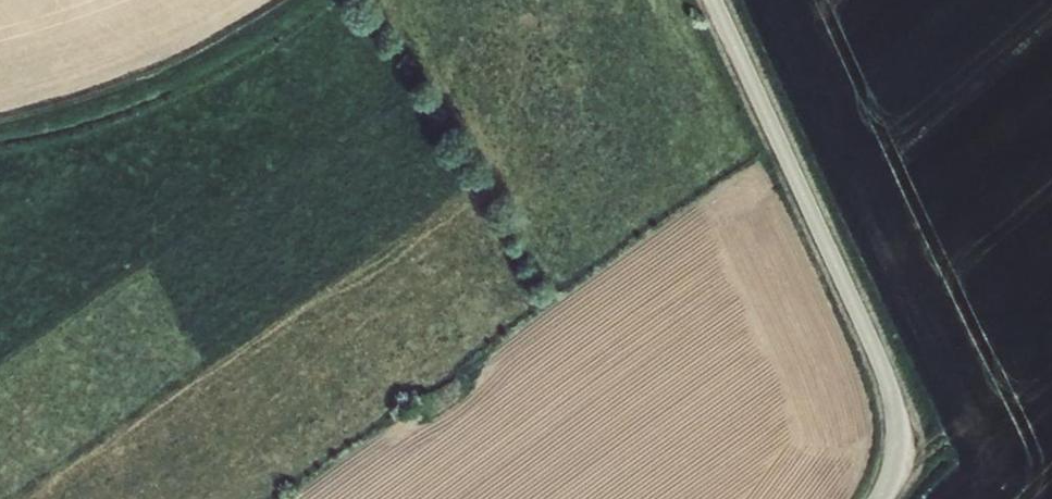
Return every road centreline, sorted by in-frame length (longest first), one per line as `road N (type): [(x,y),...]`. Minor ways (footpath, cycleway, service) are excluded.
road 1 (tertiary): [(878,498),(899,443),(895,399),(715,0)]

